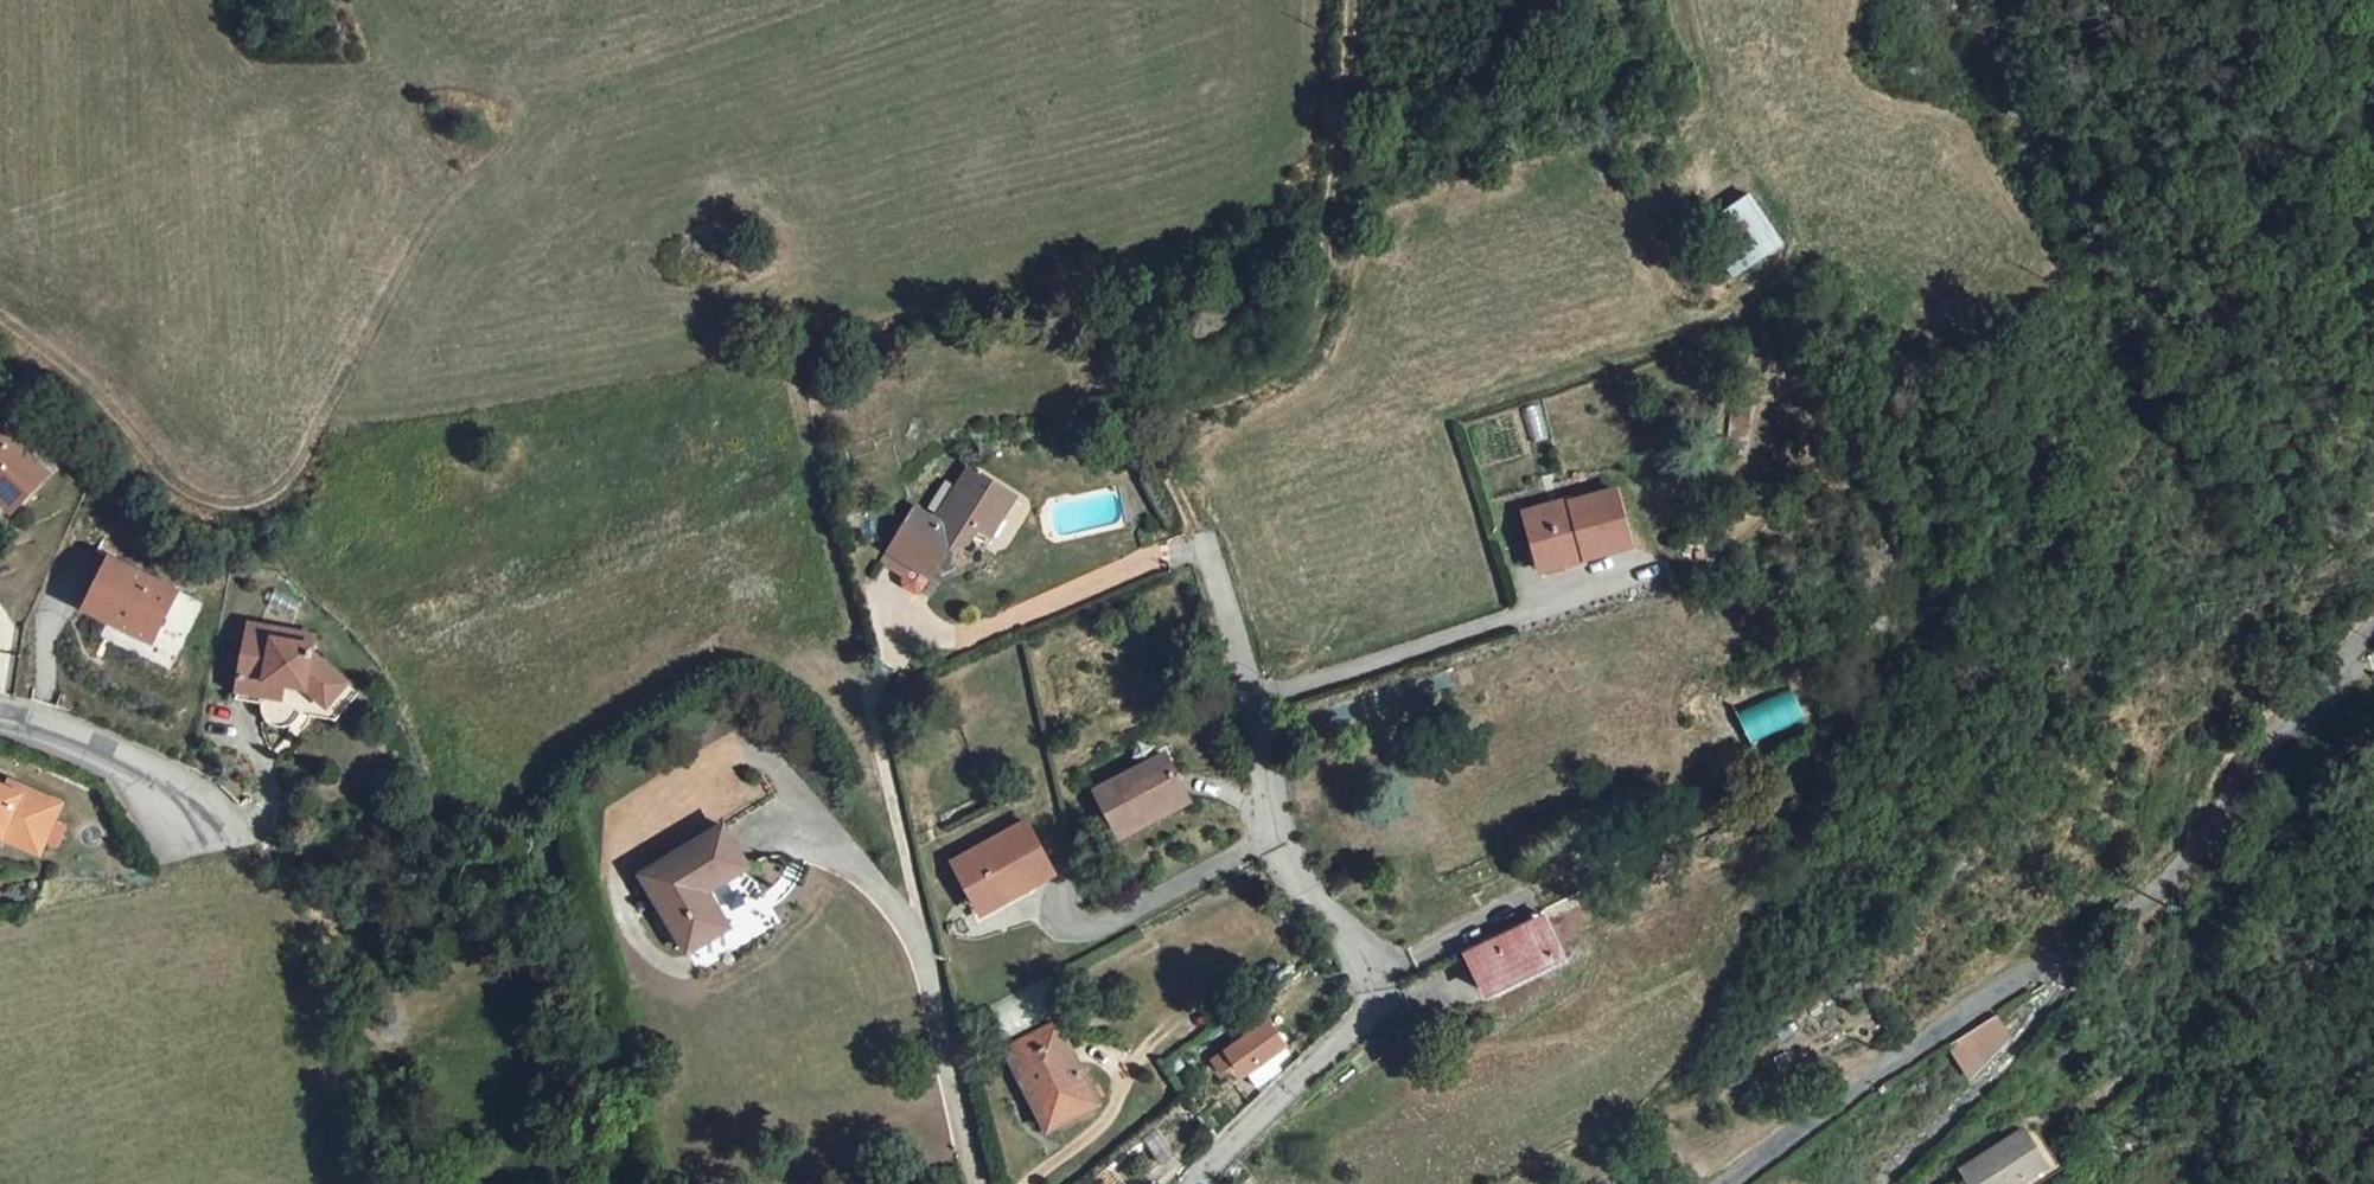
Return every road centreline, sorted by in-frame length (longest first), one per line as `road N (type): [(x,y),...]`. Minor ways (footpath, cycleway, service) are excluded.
road 1 (track): [(0,317),(87,384),(179,492),(216,507),(261,505),(297,479),(432,219),(500,159),(533,112),(573,84),(833,0)]
road 2 (unclassified): [(1725,1183),(1868,1078),(2158,891),(2305,700),(2373,625)]
road 3 (residential): [(1198,1183),(1370,1018),(1367,963),(1279,838),(1257,699),(1195,527)]
road 4 (track): [(923,944),(868,688),(916,632),(953,647),(1167,556),(1204,550)]
road 5 (track): [(1195,527),(1171,466),(1182,437),(1291,379),(1324,331),(1355,0)]
road 6 (track): [(1525,1183),(1659,1113),(1830,1070),(1868,1078)]
road 7 (residential): [(0,716),(103,748),(171,789),(204,831)]

